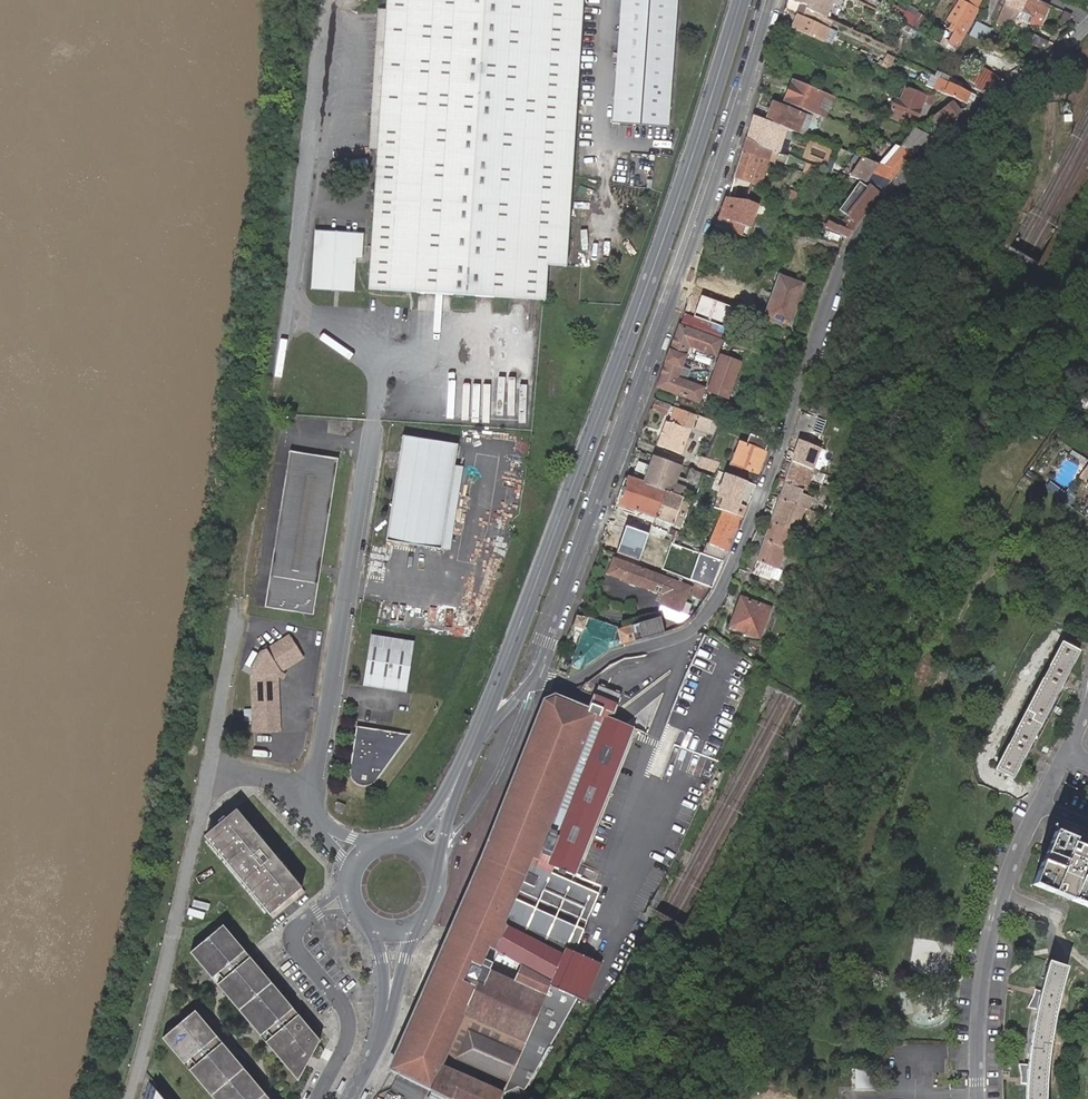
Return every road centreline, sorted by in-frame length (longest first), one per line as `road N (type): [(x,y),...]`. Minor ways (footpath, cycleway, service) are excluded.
road 1 (residential): [(1087,22),(946,135),(846,264),(720,609),(693,636),(615,655),(576,679),(538,675)]
road 2 (secondary): [(474,742),(664,241),(741,0)]
road 3 (residential): [(538,675),(772,0)]
road 4 (residential): [(979,1098),(983,970),(1020,851),(1070,750)]
road 5 (residential): [(319,911),(295,938),(342,1001),(350,1032),(318,1098)]

